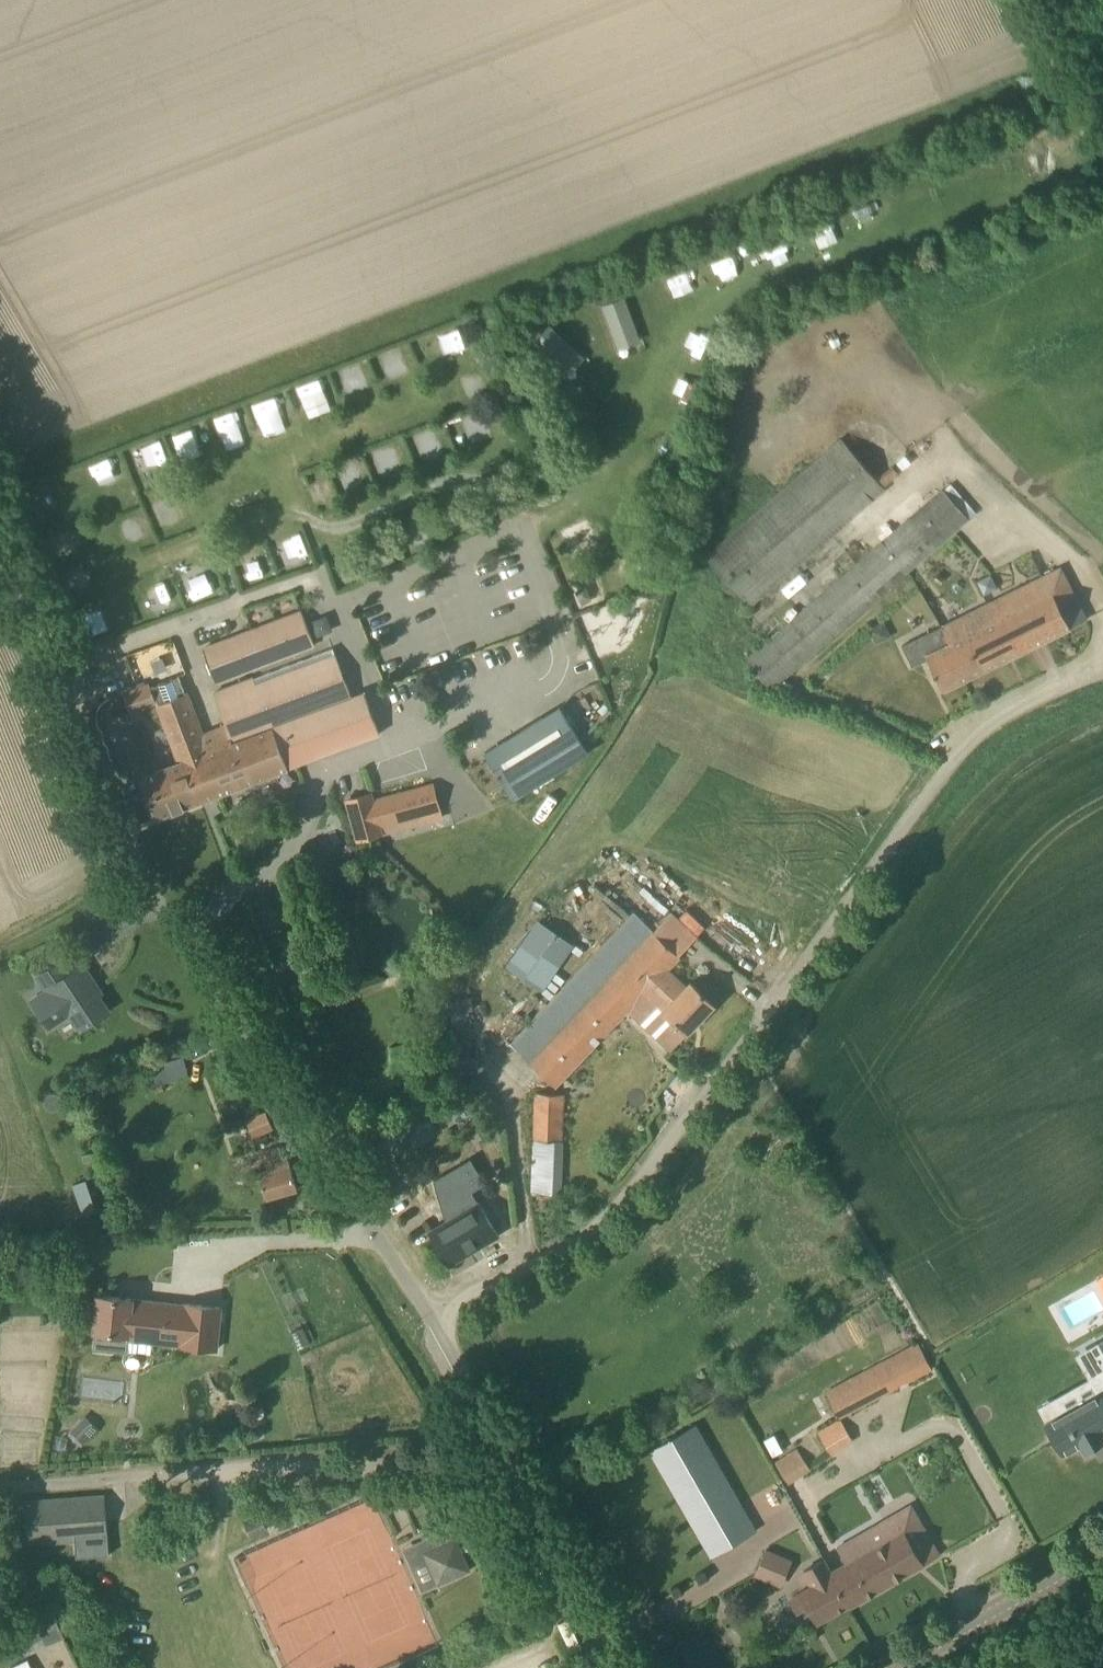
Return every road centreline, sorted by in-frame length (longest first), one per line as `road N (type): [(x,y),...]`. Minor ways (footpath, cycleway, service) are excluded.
road 1 (unclassified): [(428,1315),(592,1228),(618,1202),(954,756),(1005,711),(1102,665)]
road 2 (unclassified): [(428,1315),(150,894),(0,534)]
road 3 (unclassified): [(603,1667),(507,1456),(428,1315)]
road 4 (secondary): [(895,1667),(1102,1550)]
road 5 (track): [(1038,0),(1102,131)]

